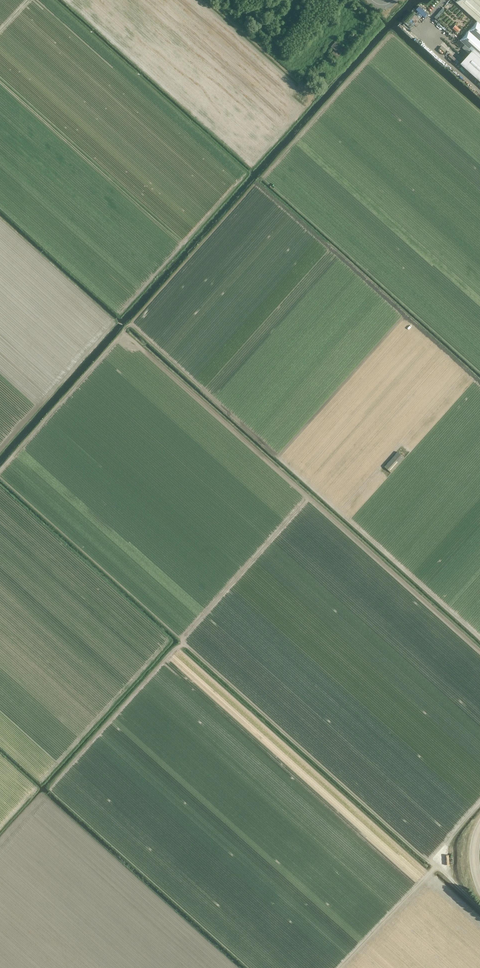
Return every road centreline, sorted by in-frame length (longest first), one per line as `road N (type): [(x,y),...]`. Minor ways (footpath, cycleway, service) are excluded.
road 1 (track): [(390,34),(0,471)]

